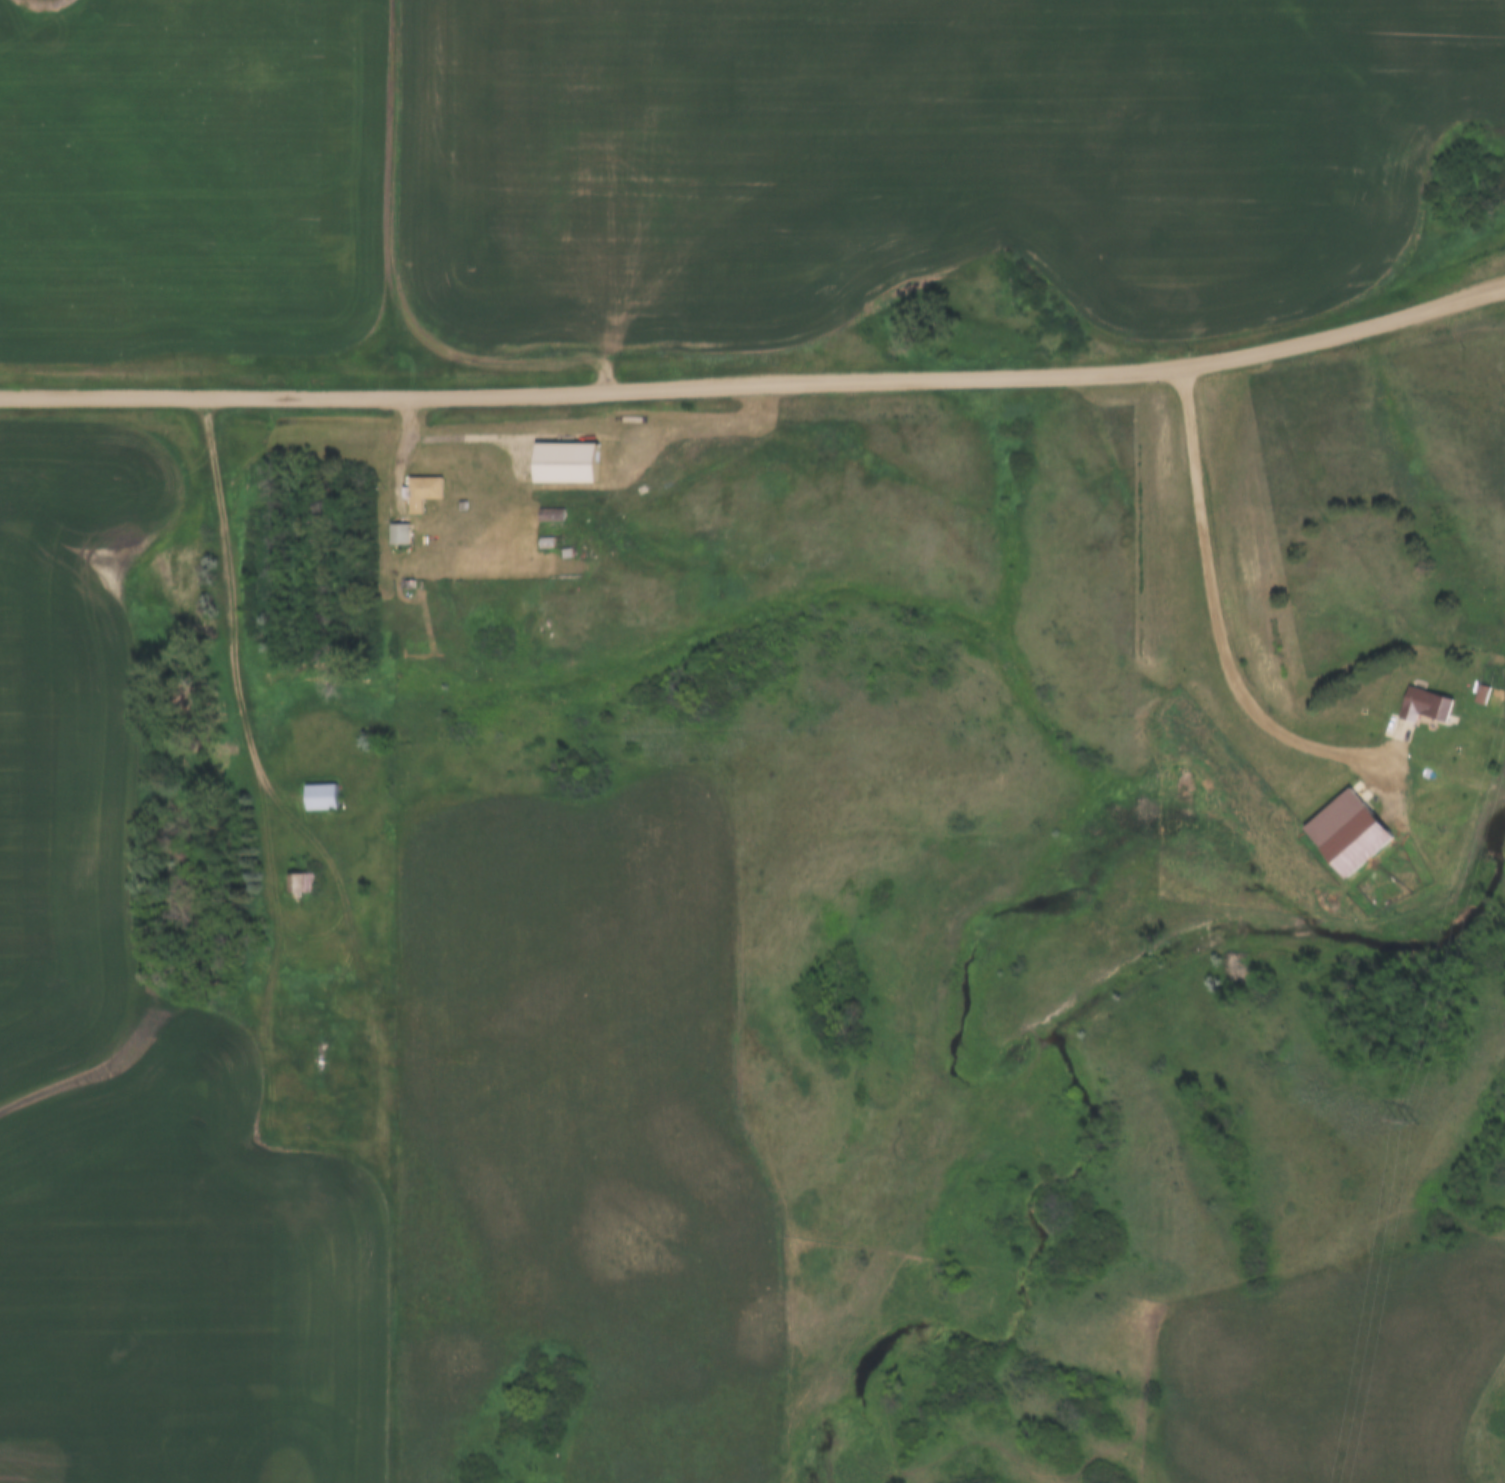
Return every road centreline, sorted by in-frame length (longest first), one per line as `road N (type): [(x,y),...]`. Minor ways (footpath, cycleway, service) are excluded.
road 1 (residential): [(1504,289),(1347,331),(1097,375),(458,398),(0,396)]

